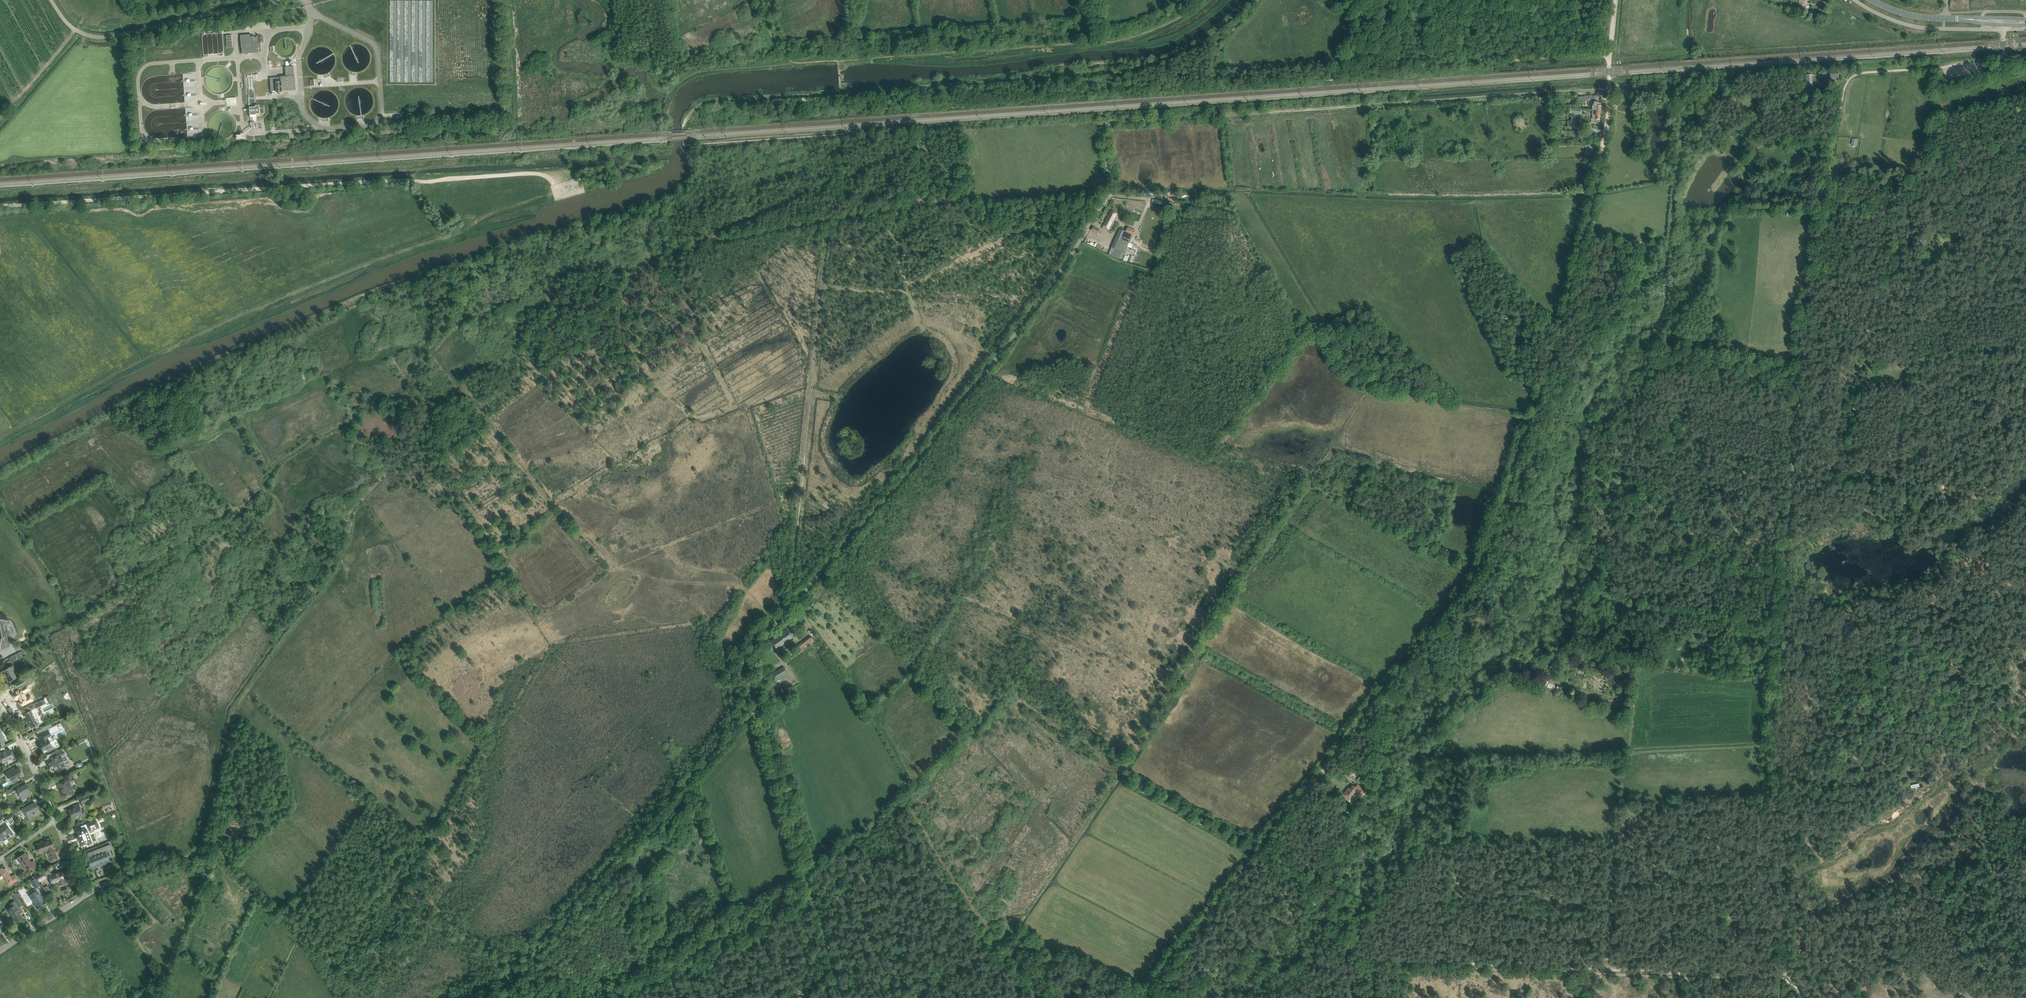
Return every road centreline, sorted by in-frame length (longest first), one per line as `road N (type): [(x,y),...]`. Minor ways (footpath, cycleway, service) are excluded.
road 1 (unclassified): [(484,997),(758,710),(748,654),(909,472),(1052,283),(1109,189)]
road 2 (track): [(1264,837),(1481,563),(1583,234),(1609,90)]
road 3 (track): [(560,192),(552,178),(537,173),(0,207)]
road 4 (track): [(1109,189),(1106,130),(1116,122),(1609,90)]
road 5 (track): [(1789,974),(1396,958)]
road 6 (track): [(758,710),(840,997)]
road 7 (unclassified): [(277,0),(101,37),(70,26),(51,0)]
road 8 (track): [(2025,951),(2008,941),(1972,944),(1877,972),(1796,981)]
road 9 (track): [(1264,837),(1142,997)]
road 10 (track): [(1396,958),(1372,955),(1264,837)]
road 11 (track): [(622,64),(645,69),(666,91),(703,71),(770,65)]
road 12 (residential): [(56,821),(0,706)]

